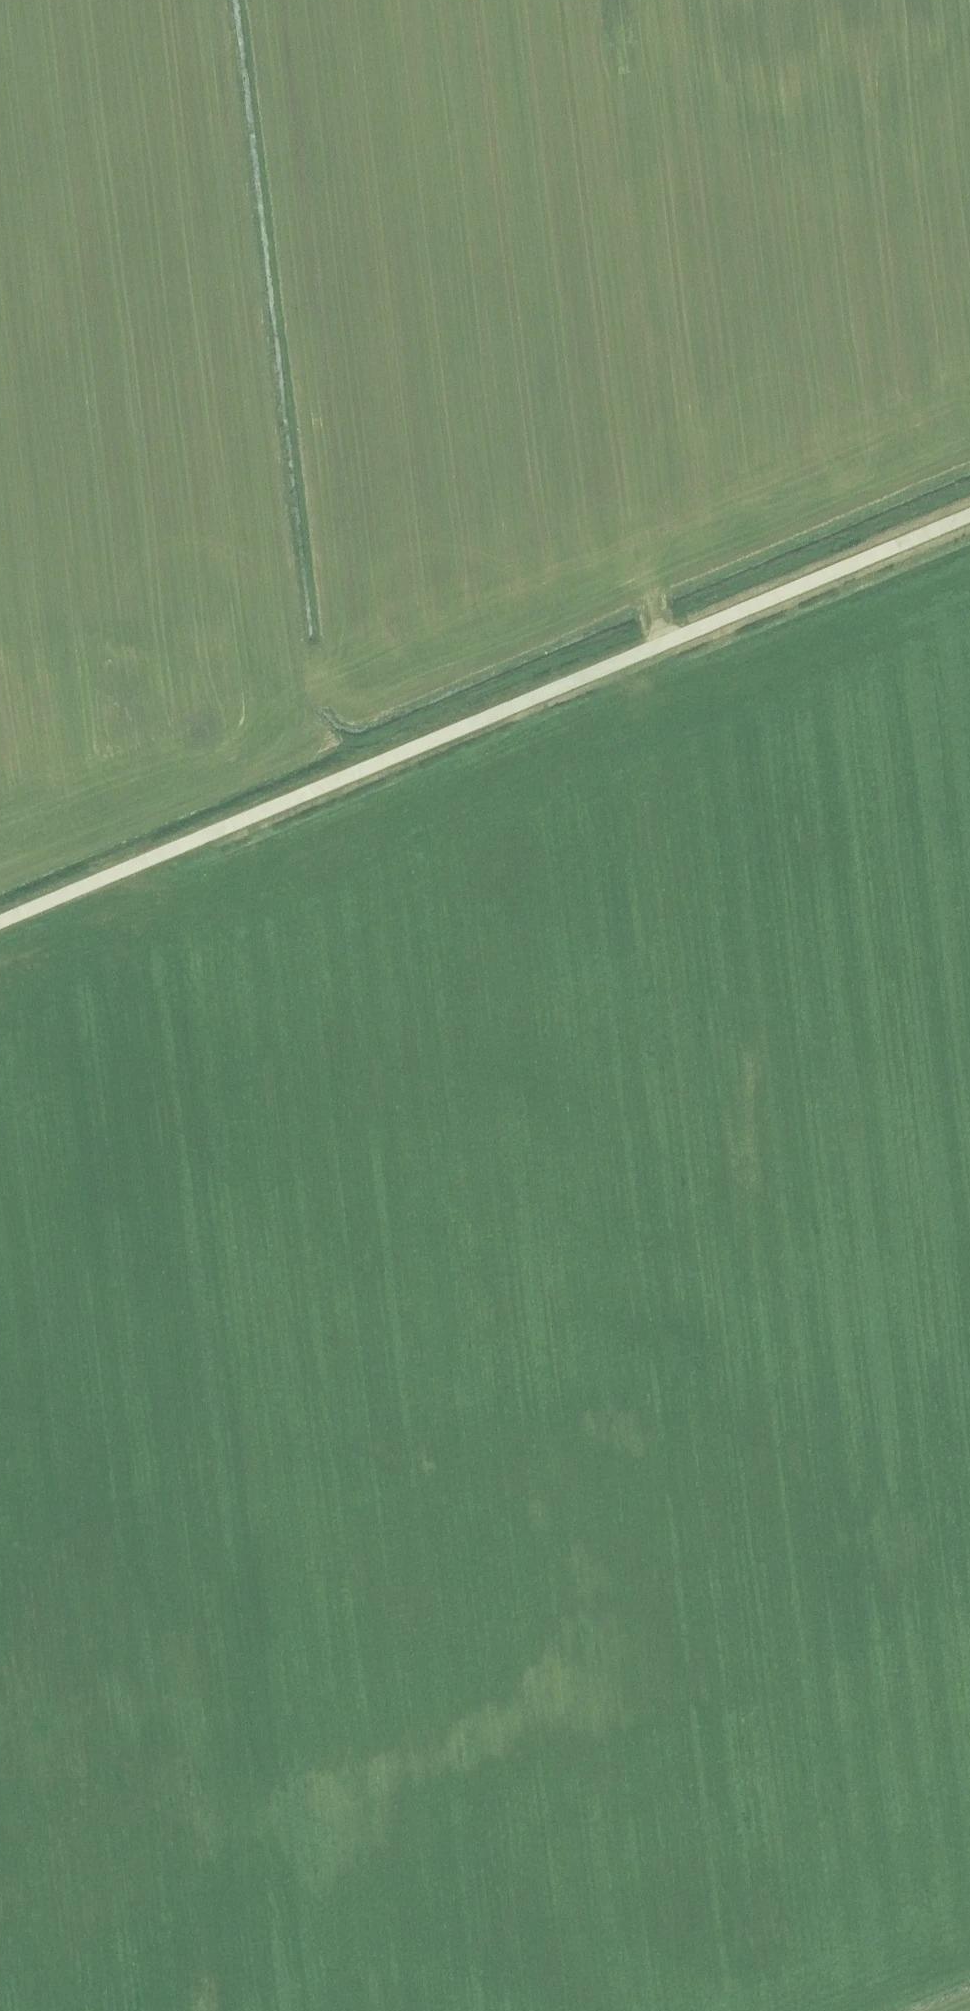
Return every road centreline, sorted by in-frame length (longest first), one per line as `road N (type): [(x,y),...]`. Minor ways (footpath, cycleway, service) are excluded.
road 1 (unclassified): [(0,922),(969,515)]

